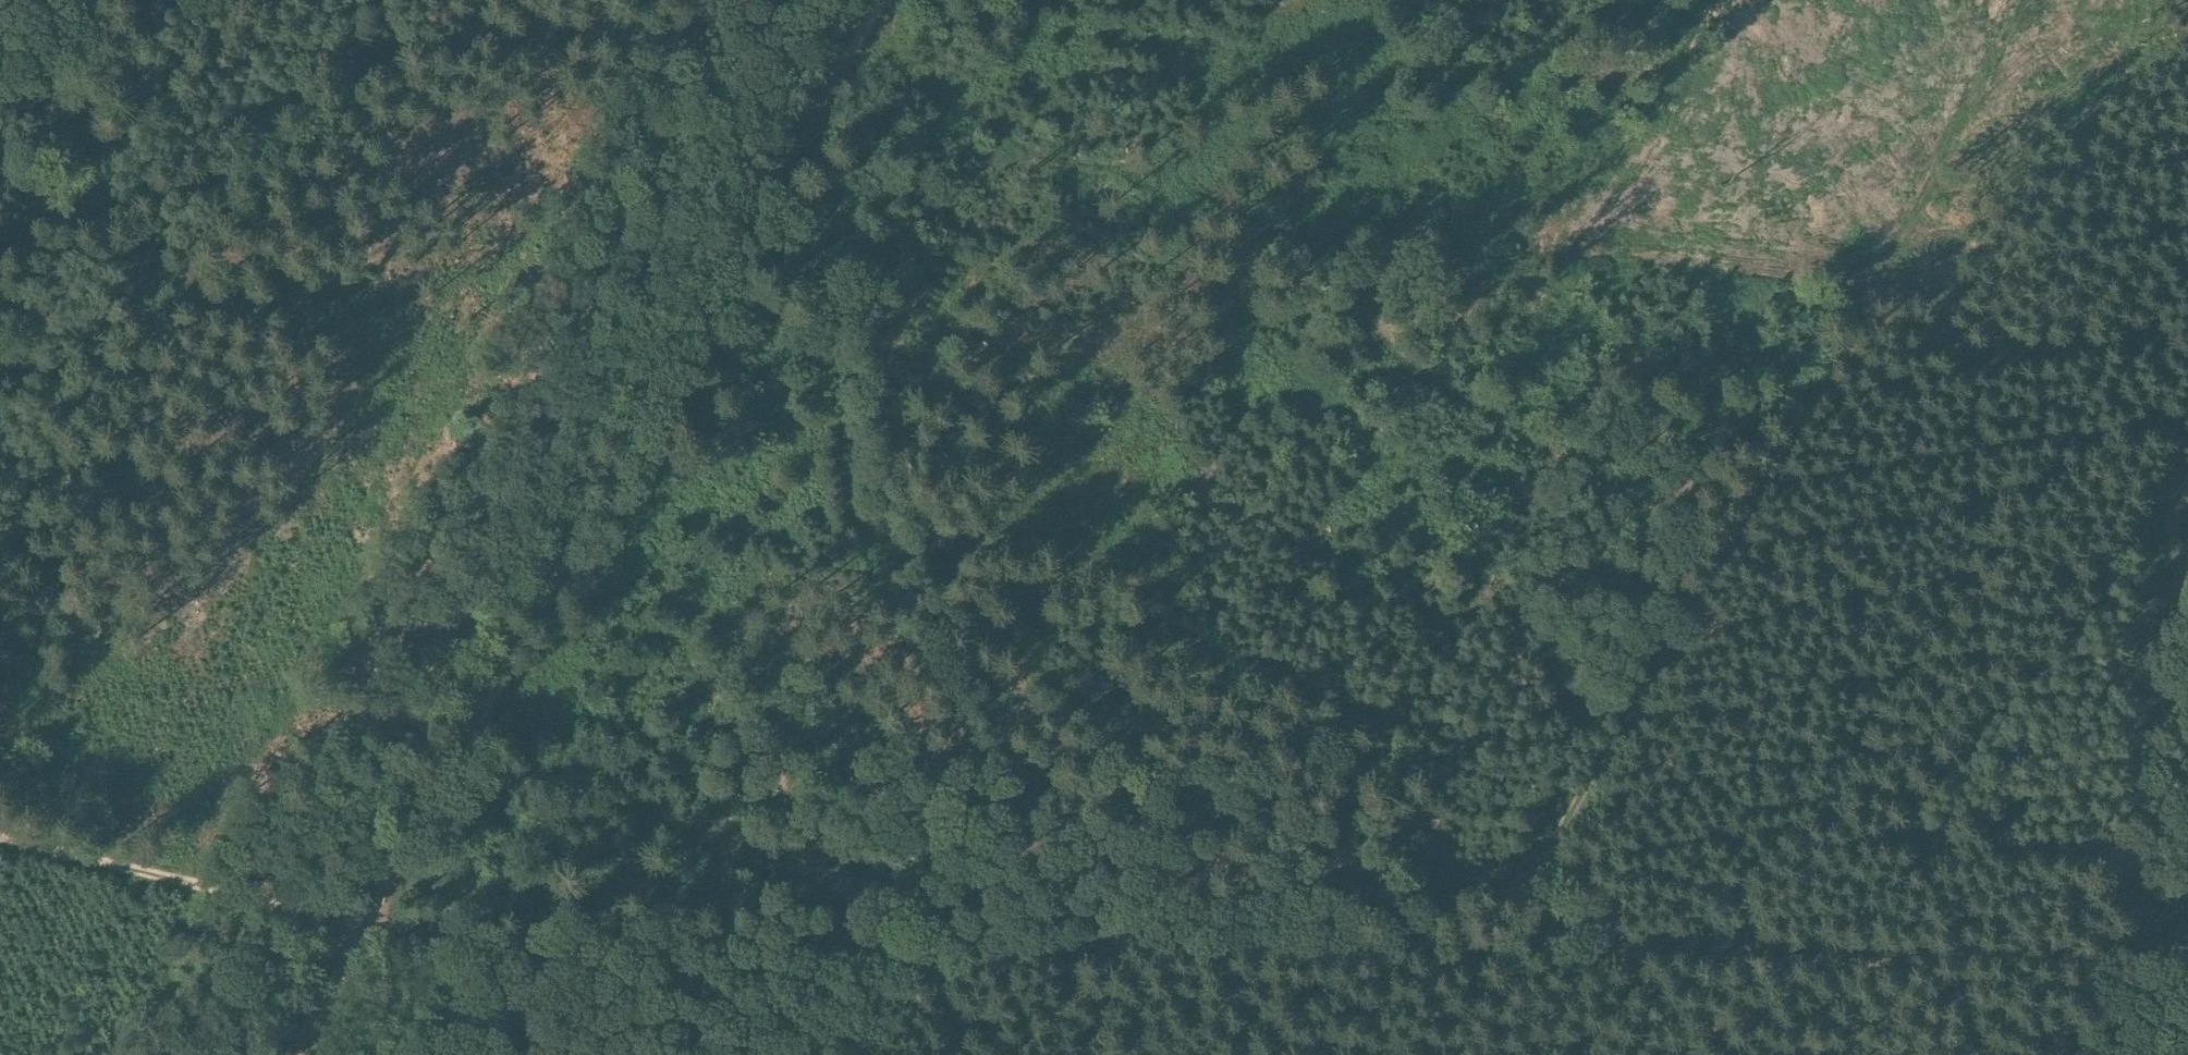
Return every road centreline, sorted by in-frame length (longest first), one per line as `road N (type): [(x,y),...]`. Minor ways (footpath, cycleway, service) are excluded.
road 1 (track): [(1879,1054),(1771,949),(1745,946),(1022,947),(922,915),(802,942),(366,928)]
road 2 (track): [(0,840),(366,928)]

